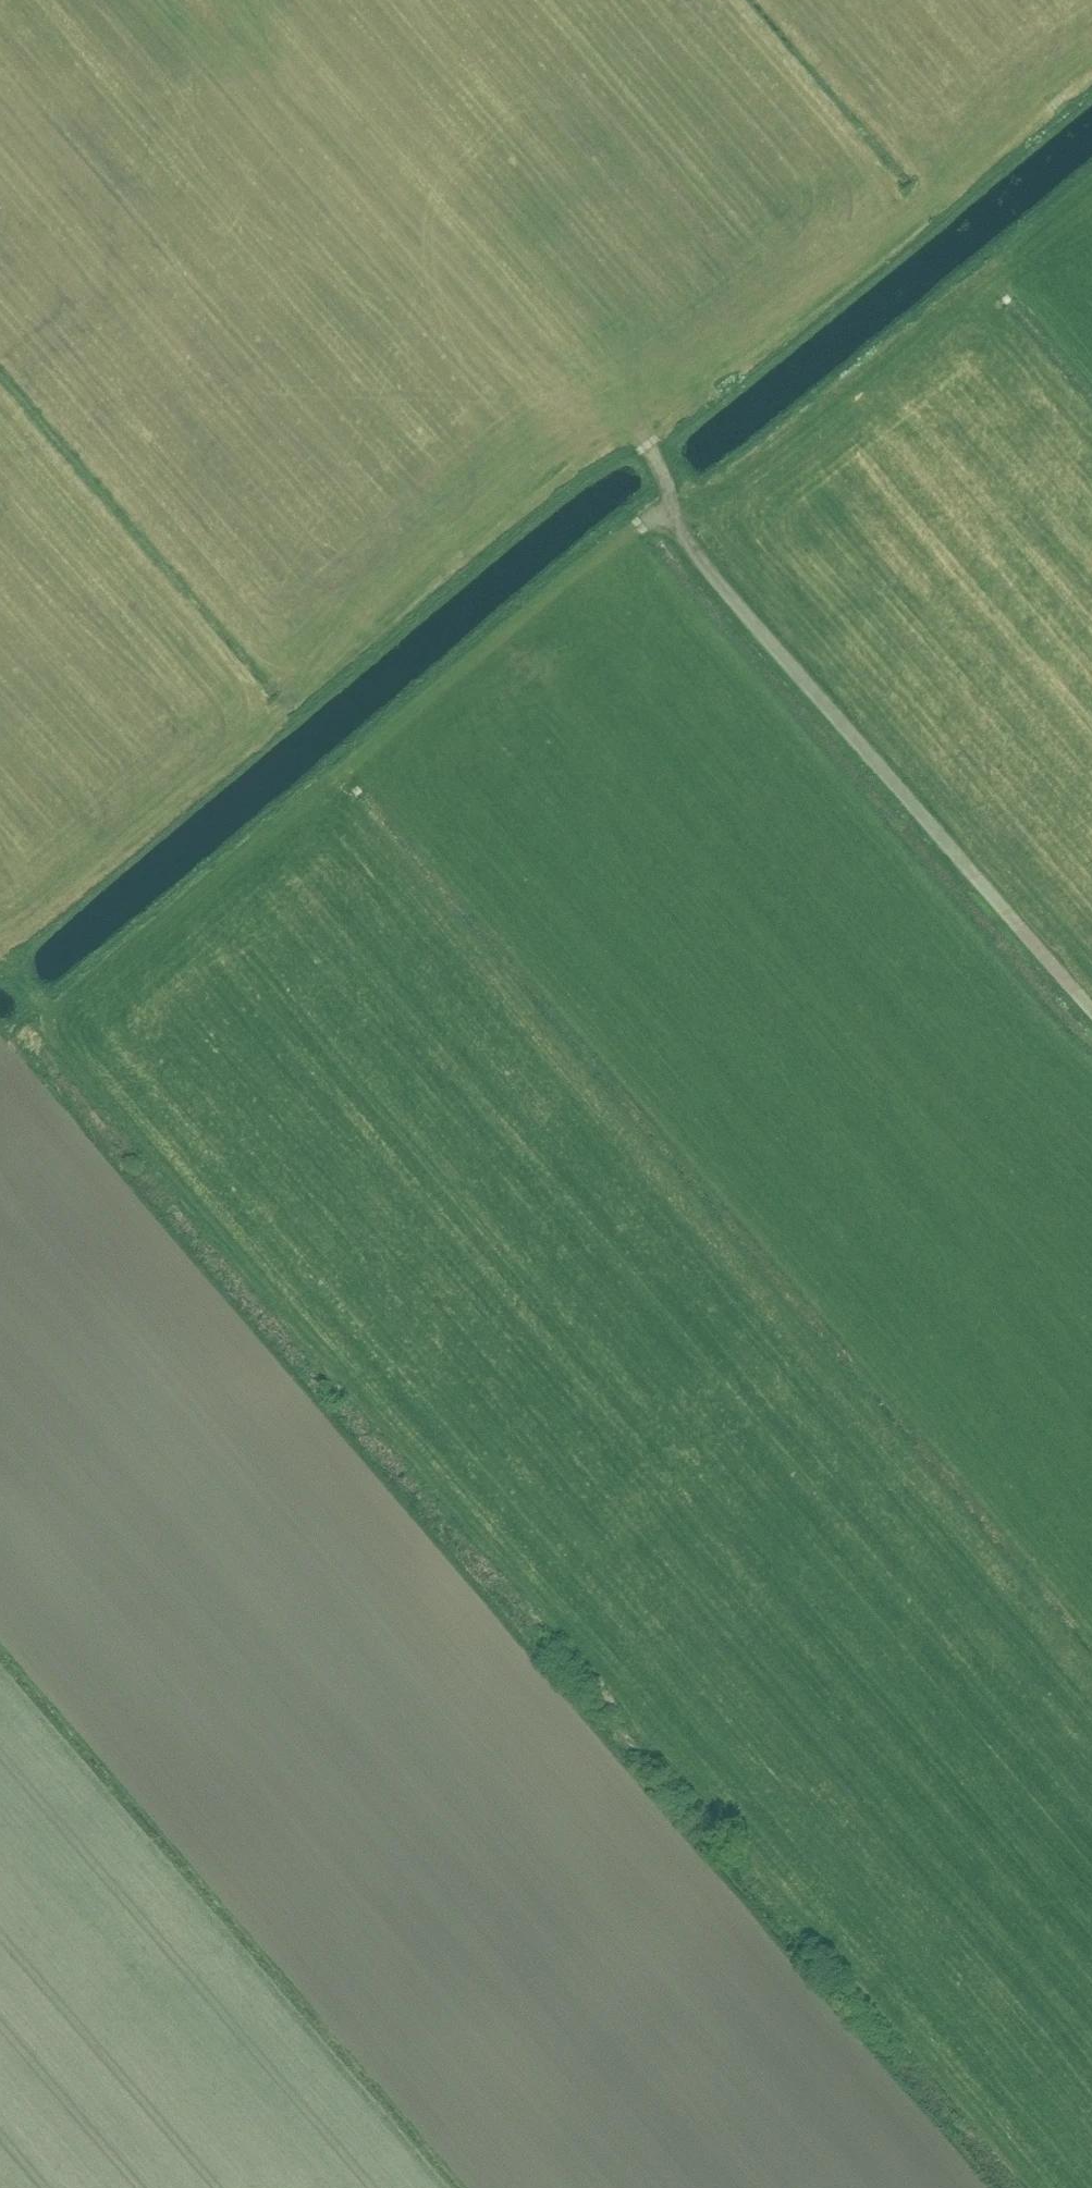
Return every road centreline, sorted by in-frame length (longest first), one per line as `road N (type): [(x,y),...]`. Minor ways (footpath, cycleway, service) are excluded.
road 1 (track): [(645,446),(693,555),(1091,1020)]

